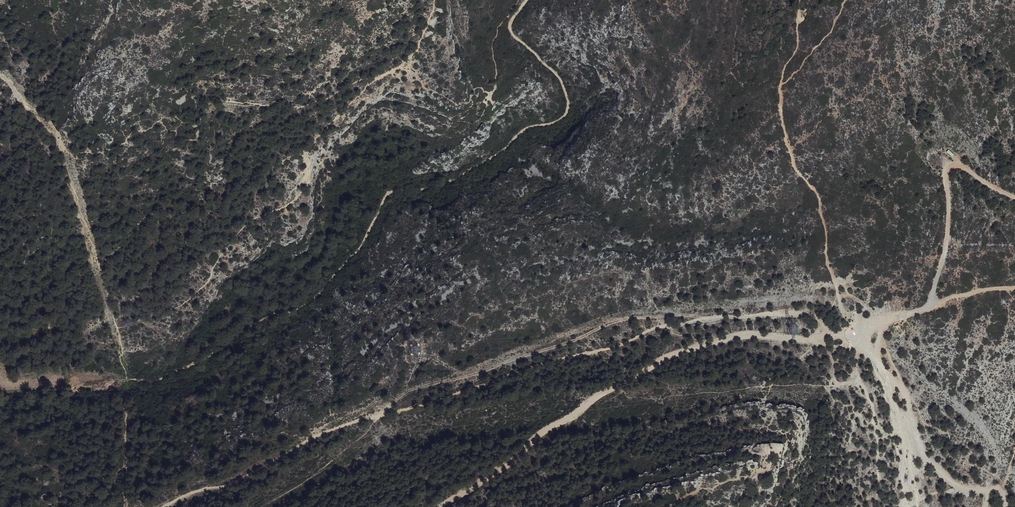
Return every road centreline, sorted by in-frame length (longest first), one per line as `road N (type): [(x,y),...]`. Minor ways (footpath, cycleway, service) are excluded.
road 1 (track): [(436,506),(655,365),(745,335),(833,335)]
road 2 (track): [(381,414),(408,390),(473,376),(614,322),(713,316)]
road 3 (track): [(928,307),(946,248),(951,166),(1014,199)]
road 4 (track): [(165,506),(231,484),(335,429)]
road 5 (track): [(713,316),(804,313),(833,335),(852,330)]
road 6 (track): [(905,429),(943,475),(962,488),(1001,490),(1006,506)]

